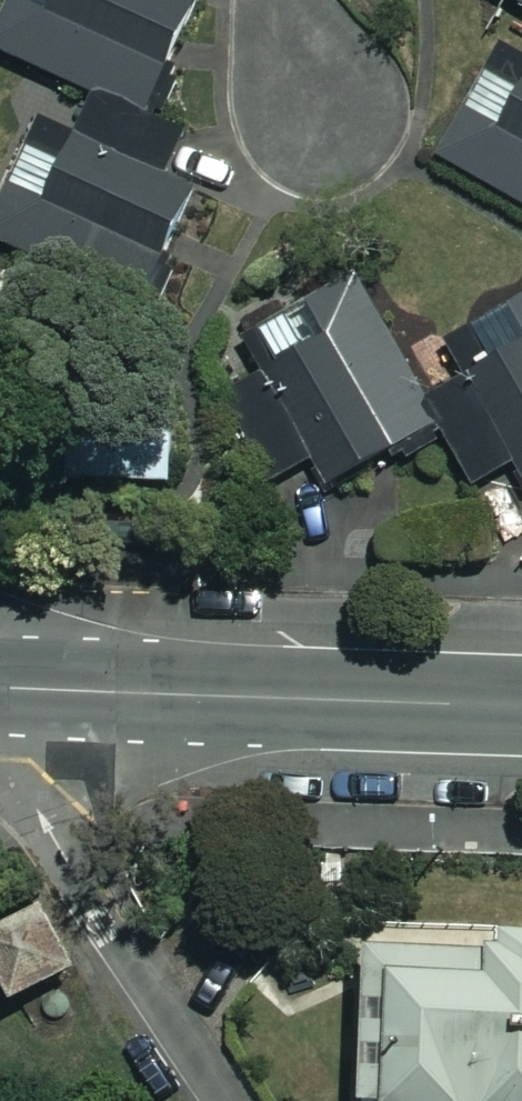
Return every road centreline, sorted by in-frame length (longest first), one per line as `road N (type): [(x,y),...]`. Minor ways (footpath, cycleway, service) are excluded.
road 1 (tertiary): [(521,702),(0,690)]
road 2 (residential): [(227,1100),(0,761)]

